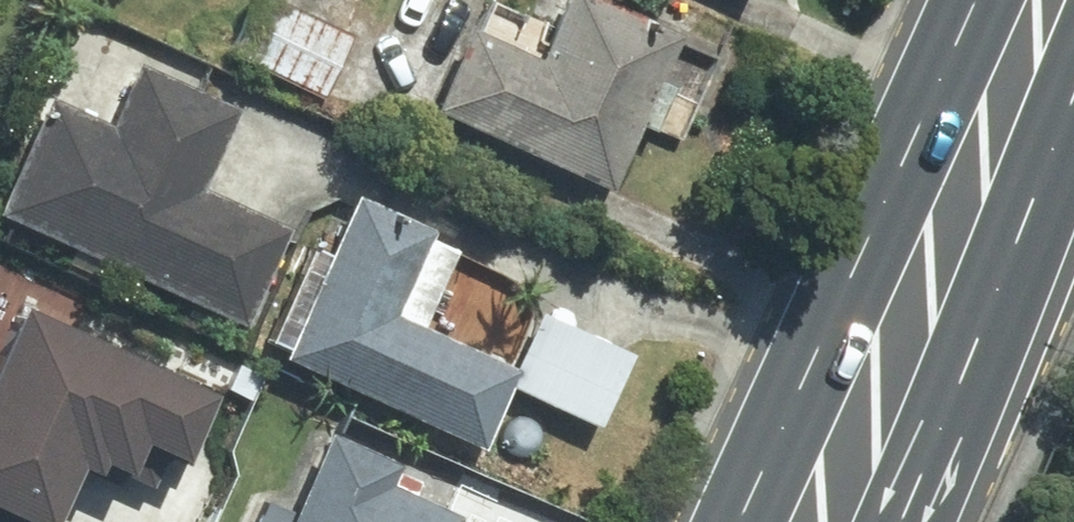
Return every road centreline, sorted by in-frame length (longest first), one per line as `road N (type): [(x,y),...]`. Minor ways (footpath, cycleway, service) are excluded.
road 1 (primary): [(743,521),(977,0)]
road 2 (primary): [(1073,154),(914,521)]

